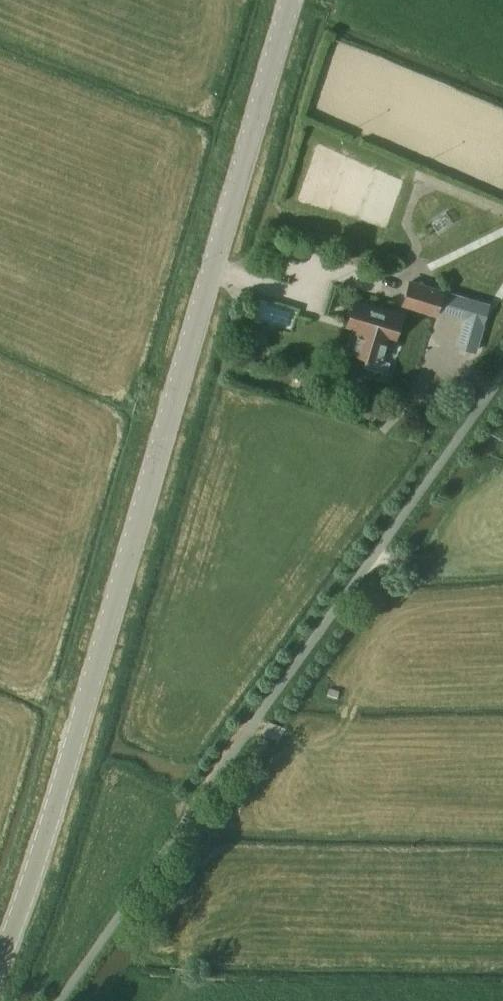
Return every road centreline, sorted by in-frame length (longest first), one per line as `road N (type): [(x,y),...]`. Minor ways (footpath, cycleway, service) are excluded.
road 1 (tertiary): [(0,961),(289,0)]
road 2 (unclassified): [(59,1000),(502,373)]

